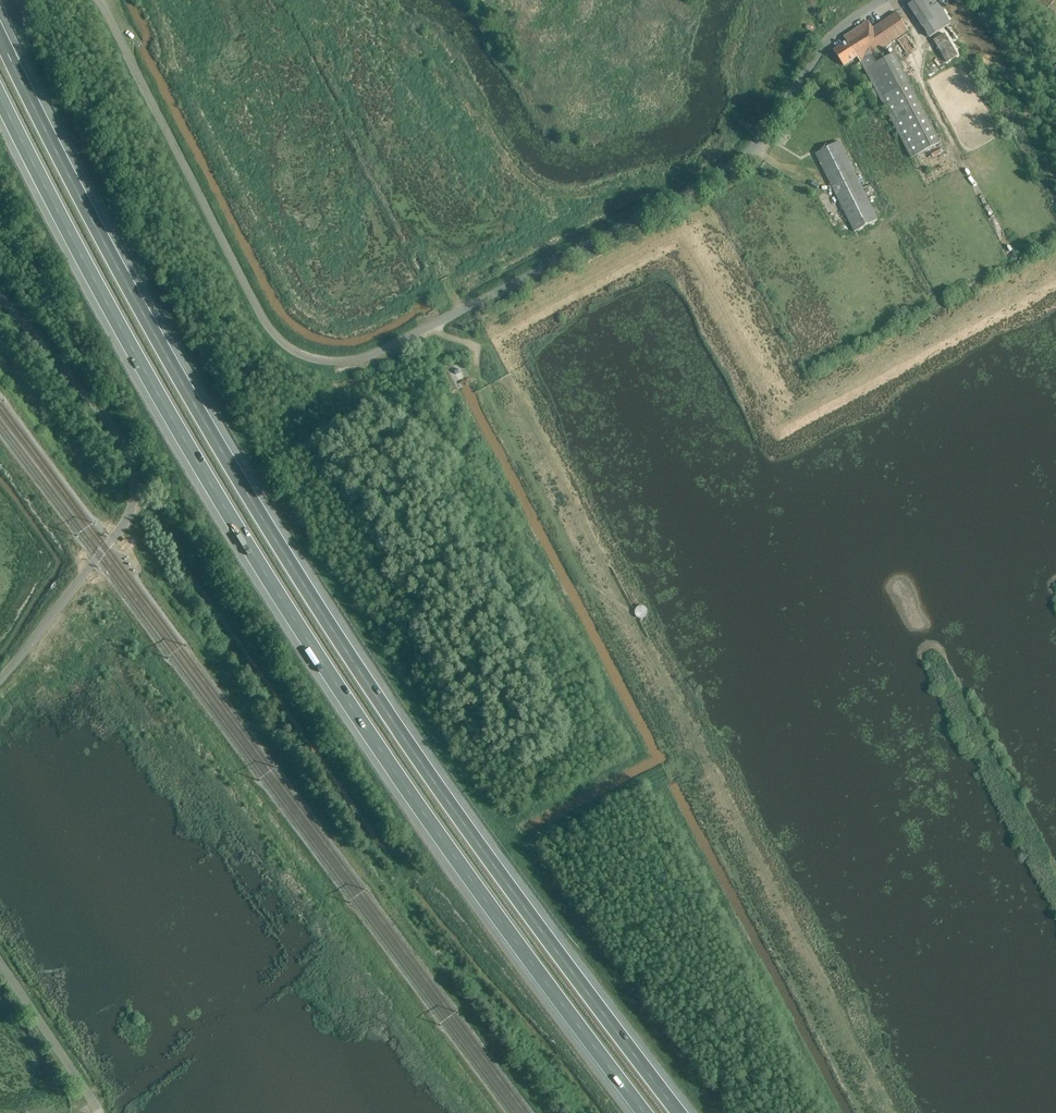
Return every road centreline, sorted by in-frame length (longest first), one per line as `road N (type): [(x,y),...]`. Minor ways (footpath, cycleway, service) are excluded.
road 1 (motorway): [(679,1112),(405,741),(319,611),(157,341),(0,37)]
road 2 (motorway): [(0,97),(157,394),(296,625),(643,1112)]
road 3 (unclassified): [(97,0),(260,317),(297,353),(342,362),(459,312),(732,165),(836,31),(885,0)]
road 4 (unclassified): [(0,681),(115,538),(134,483),(116,431),(0,297)]
road 5 (unclassified): [(98,1112),(0,964)]

